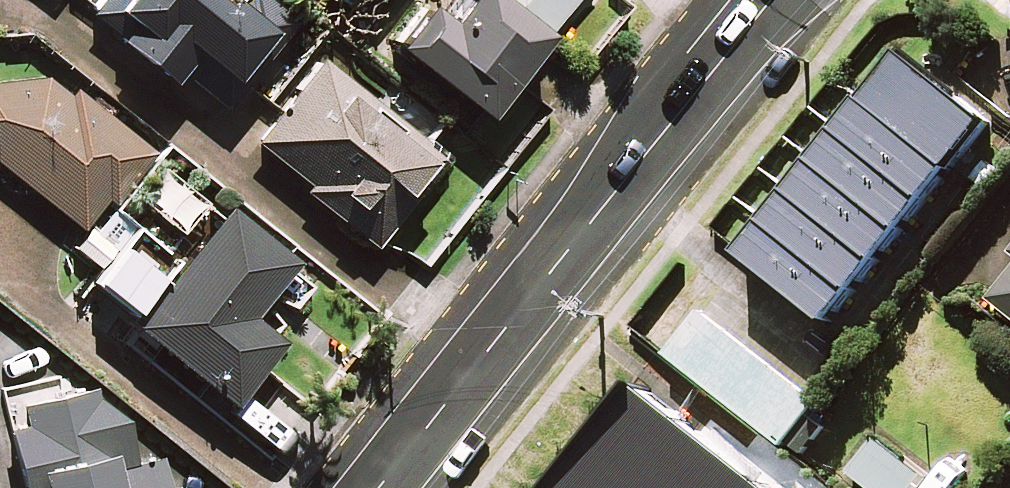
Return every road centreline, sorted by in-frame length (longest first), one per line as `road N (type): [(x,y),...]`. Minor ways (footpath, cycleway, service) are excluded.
road 1 (residential): [(488,355),(0,6)]
road 2 (tertiary): [(774,0),(488,355)]
road 3 (tertiary): [(488,355),(382,487)]

